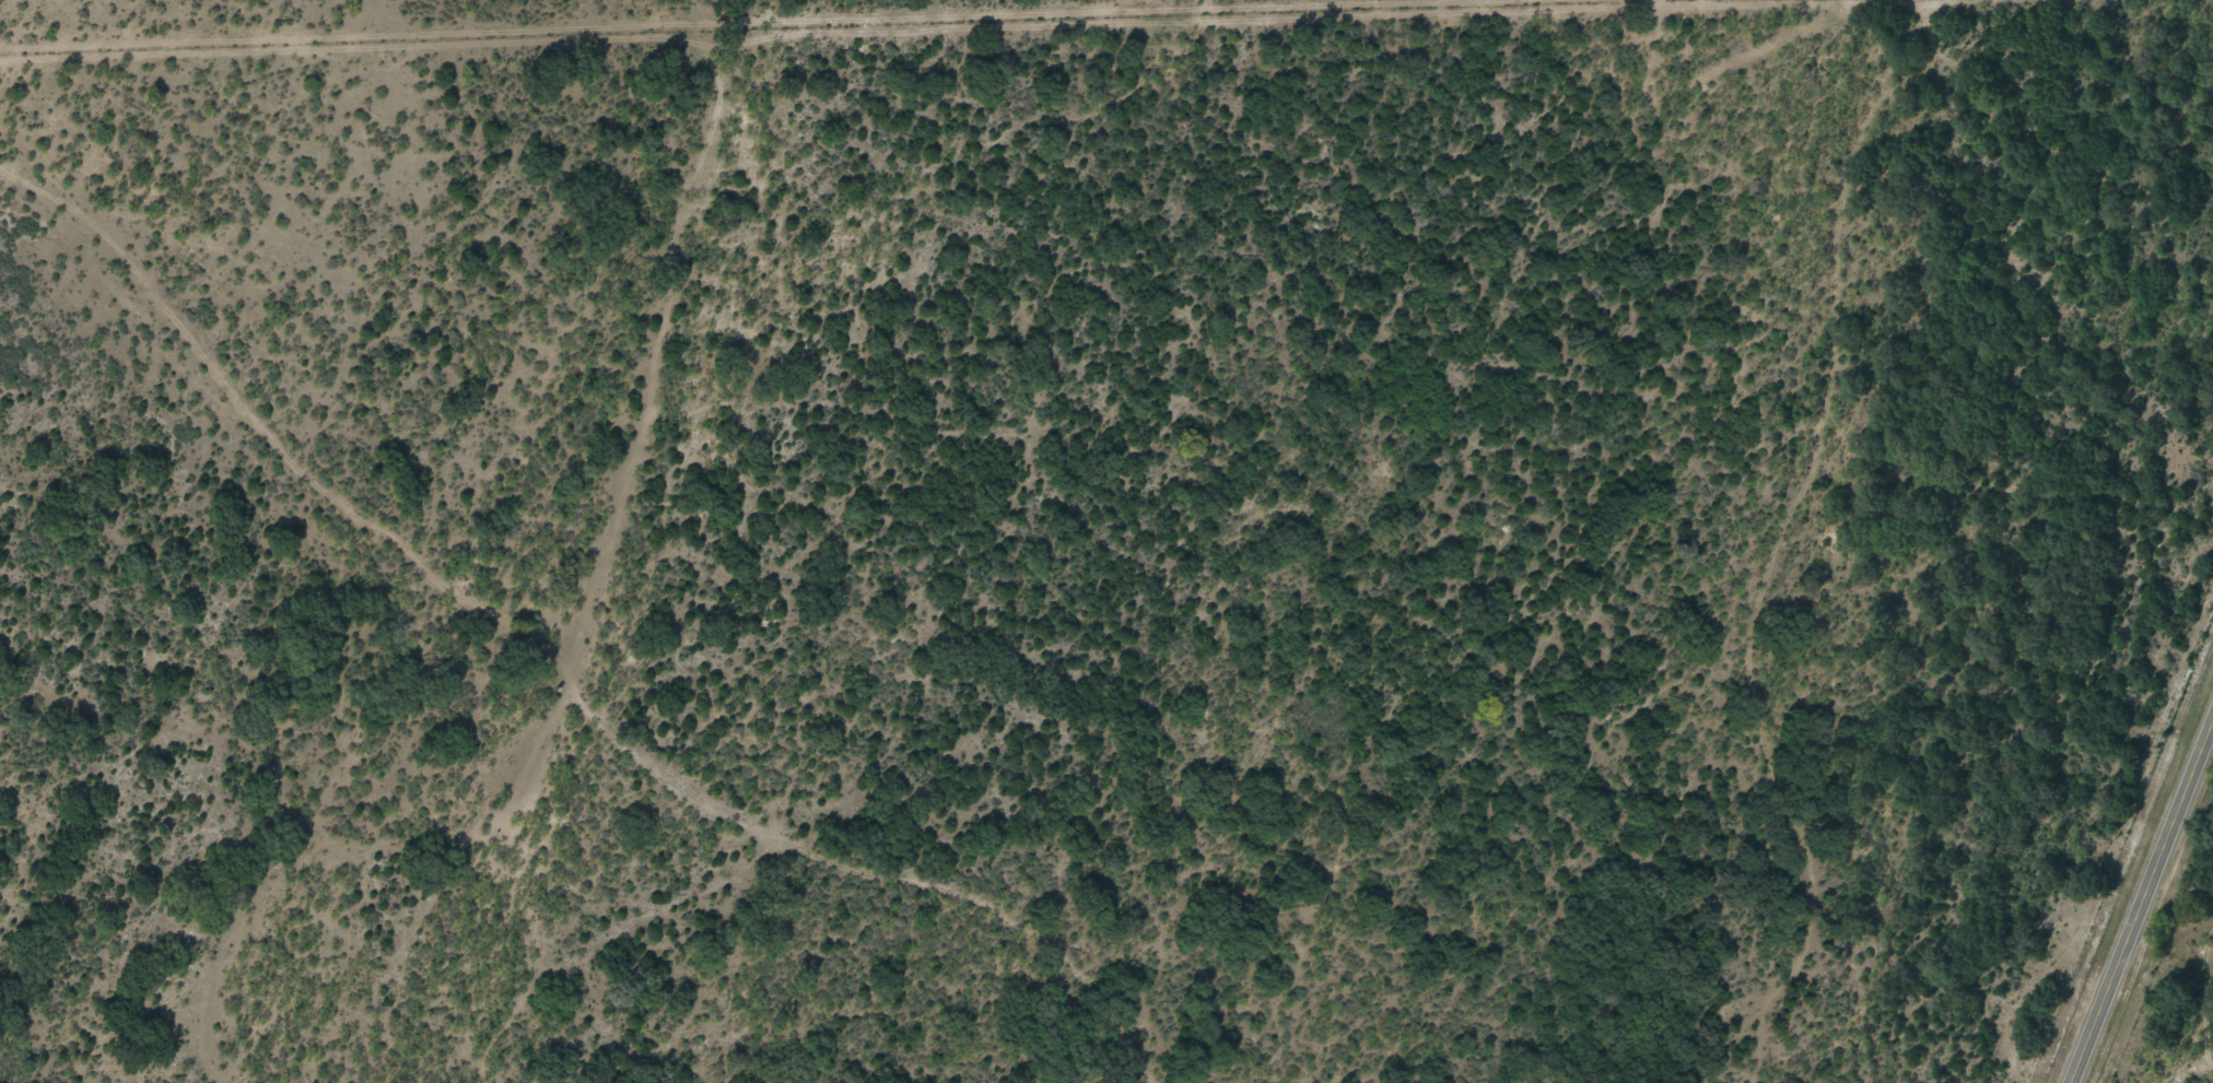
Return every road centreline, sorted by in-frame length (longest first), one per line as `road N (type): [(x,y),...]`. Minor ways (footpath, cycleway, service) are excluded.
road 1 (residential): [(0,159),(57,202),(214,369),(445,588),(527,626),(666,774),(756,837),(1030,910),(1088,992),(1174,1082)]
road 2 (trunk): [(2075,1082),(2212,731)]

